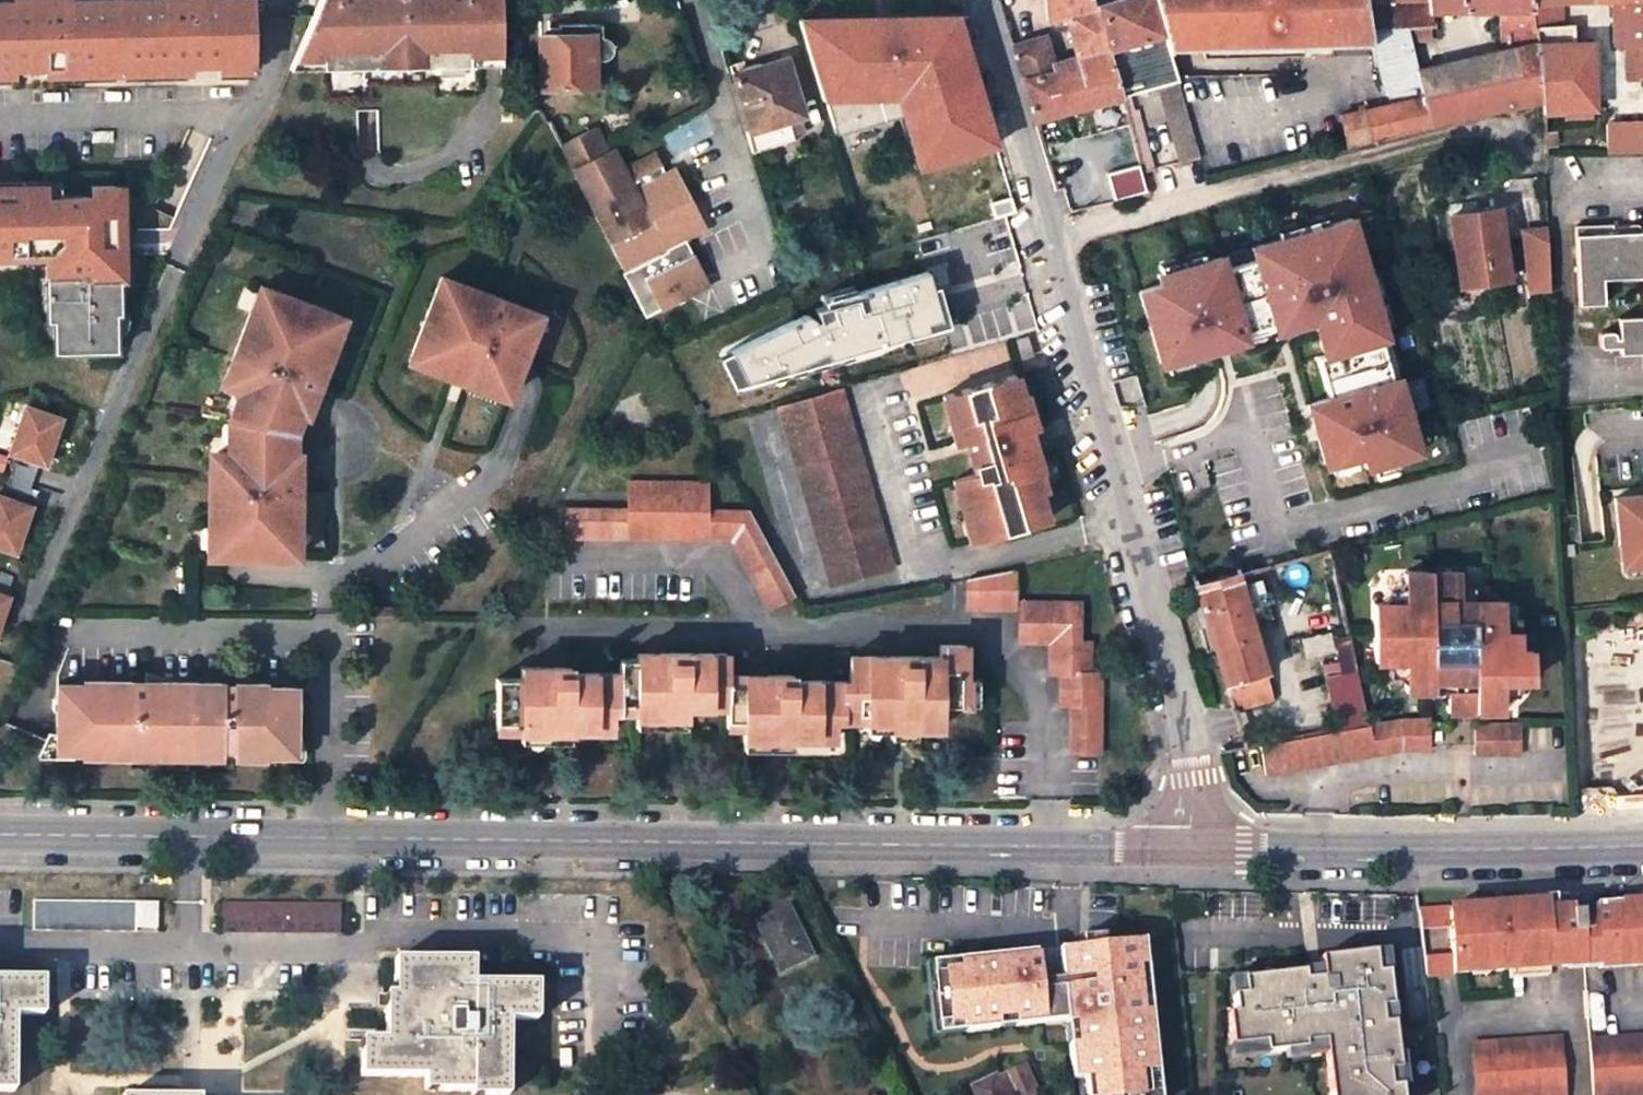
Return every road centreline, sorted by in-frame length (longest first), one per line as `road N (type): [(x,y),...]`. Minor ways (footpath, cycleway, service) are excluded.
road 1 (residential): [(0,838),(1201,844)]
road 2 (residential): [(1201,844),(1200,780),(1054,248)]
road 3 (residential): [(1054,248),(1514,126)]
road 4 (residential): [(1201,844),(1642,841)]
road 5 (residential): [(984,0),(1043,211)]

